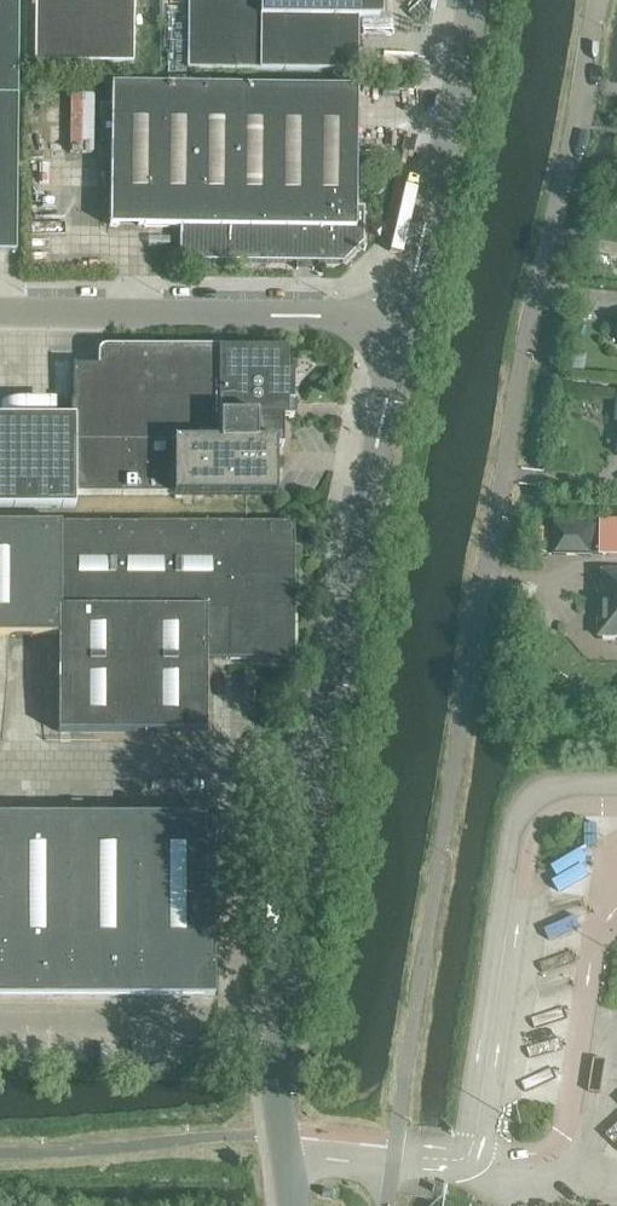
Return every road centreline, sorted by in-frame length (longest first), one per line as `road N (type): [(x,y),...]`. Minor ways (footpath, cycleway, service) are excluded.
road 1 (unclassified): [(394,1162),(509,443),(592,0)]
road 2 (unclassified): [(285,1154),(275,1073),(288,964),(407,315)]
road 3 (unclassified): [(407,315),(0,312)]
road 4 (unclassified): [(407,315),(471,0)]

